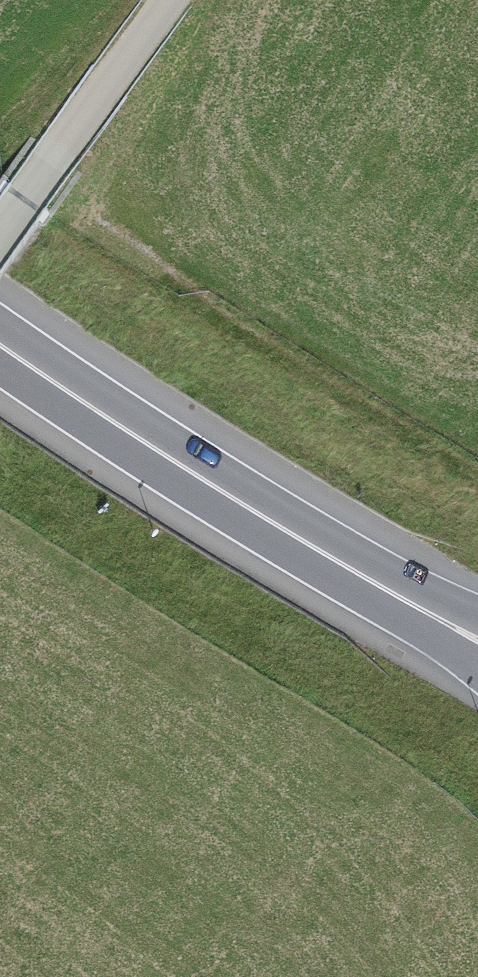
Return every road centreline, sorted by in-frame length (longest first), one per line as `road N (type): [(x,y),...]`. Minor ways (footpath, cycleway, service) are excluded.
road 1 (trunk): [(384,588),(0,344)]
road 2 (unclassified): [(168,0),(0,231)]
road 3 (trunk): [(384,588),(477,664)]

